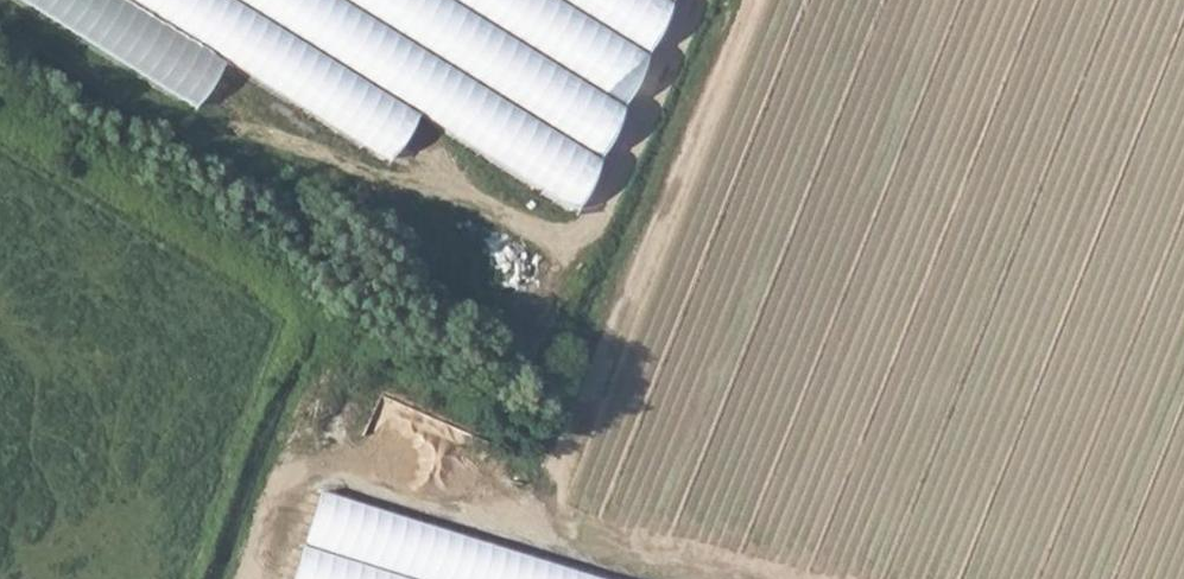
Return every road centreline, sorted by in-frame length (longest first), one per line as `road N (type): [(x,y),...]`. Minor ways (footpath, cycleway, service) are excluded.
road 1 (track): [(0,9),(107,69),(192,131),(293,139),(571,233),(587,229),(599,213),(693,0)]
road 2 (track): [(262,578),(298,466),(743,578)]
road 3 (track): [(541,528),(754,0)]

